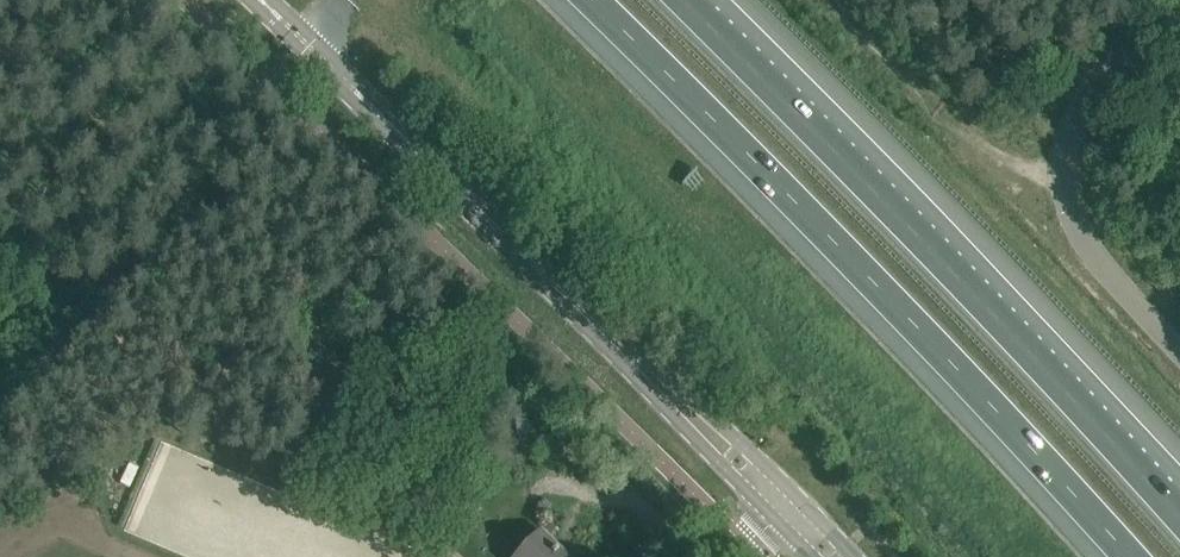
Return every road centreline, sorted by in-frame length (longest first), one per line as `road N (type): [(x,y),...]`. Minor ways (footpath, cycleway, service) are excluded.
road 1 (motorway): [(588,0),(879,290),(1129,556)]
road 2 (motorway): [(1179,517),(863,175),(683,0)]
road 3 (tertiary): [(631,358),(260,0)]
road 4 (unclassified): [(1179,352),(1086,242),(1071,209),(1066,165),(1085,97),(1106,71),(1179,27)]
road 5 (track): [(1069,195),(976,142),(832,0)]
road 6 (tertiary): [(795,496),(668,377),(631,358)]
road 7 (tertiary): [(631,358),(651,390),(774,517)]

